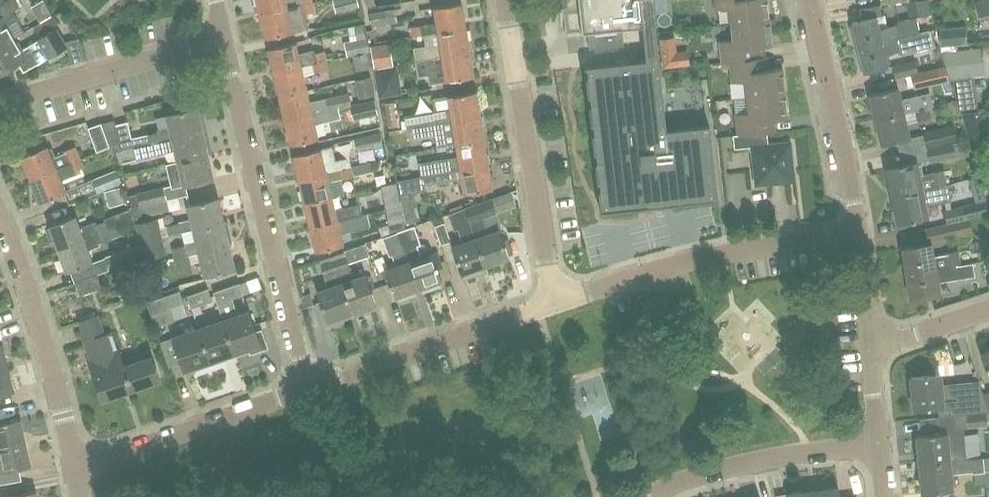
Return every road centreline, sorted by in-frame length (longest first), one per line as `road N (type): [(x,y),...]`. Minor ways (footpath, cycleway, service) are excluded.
road 1 (residential): [(308,389),(224,41)]
road 2 (residential): [(553,303),(724,253),(859,232)]
road 3 (residential): [(553,303),(506,0)]
road 4 (residential): [(75,472),(46,351),(0,218)]
road 5 (residential): [(308,389),(553,303)]
road 6 (residential): [(75,472),(308,389)]
road 7 (residential): [(643,496),(753,462),(879,444)]
road 8 (residential): [(859,232),(808,0)]
road 9 (residential): [(0,103),(224,41)]
road 10 (residential): [(870,353),(988,310)]
road 11 (residential): [(870,353),(859,232)]

